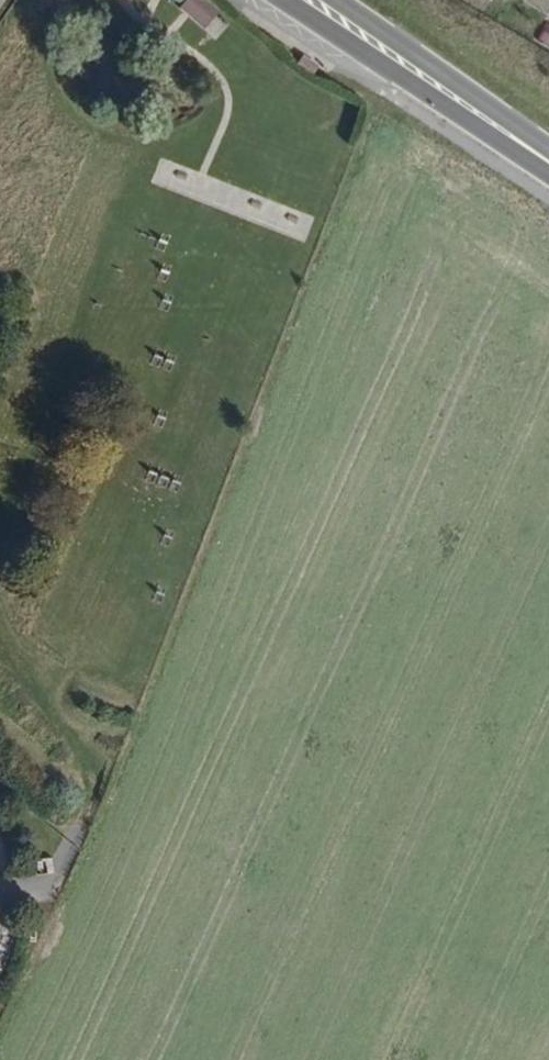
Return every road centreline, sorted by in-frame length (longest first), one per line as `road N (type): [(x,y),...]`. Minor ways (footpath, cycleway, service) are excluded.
road 1 (secondary): [(548,162),(310,0)]

